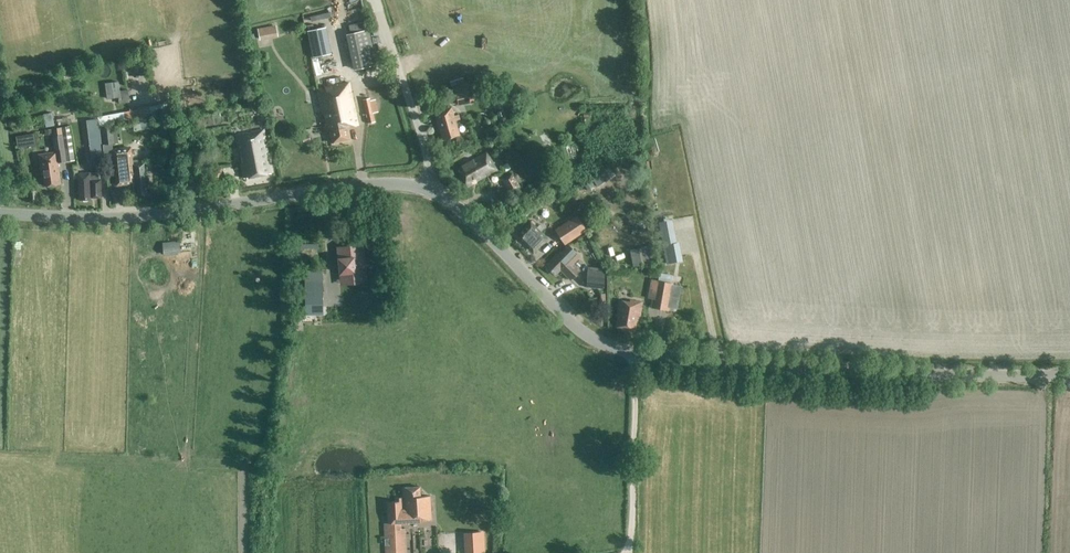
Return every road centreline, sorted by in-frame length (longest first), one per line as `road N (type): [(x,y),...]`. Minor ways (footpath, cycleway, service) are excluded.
road 1 (tertiary): [(1069,375),(862,371),(614,347),(572,322),(481,229),(427,190)]
road 2 (tertiary): [(427,190),(370,185),(119,217),(0,213)]
road 3 (track): [(632,352),(624,552)]
road 4 (unclassified): [(380,12),(424,145),(427,190)]

